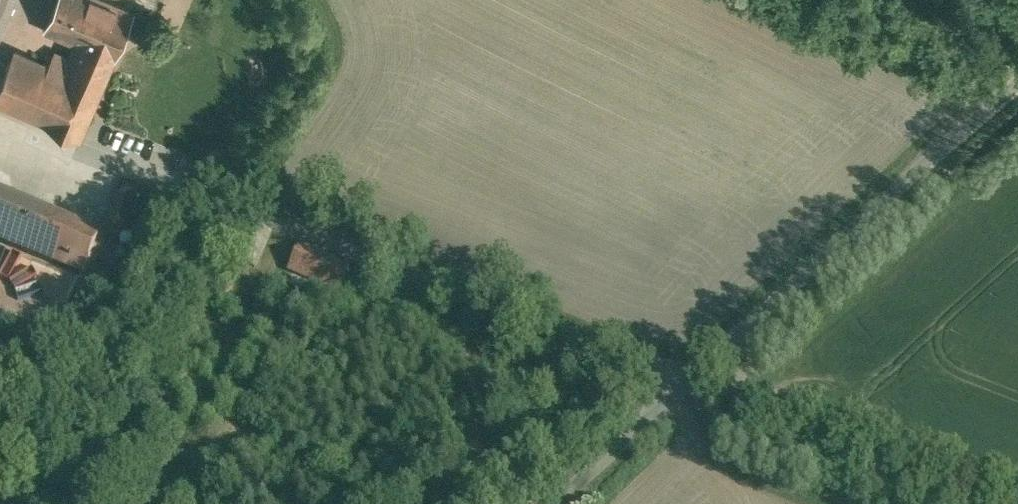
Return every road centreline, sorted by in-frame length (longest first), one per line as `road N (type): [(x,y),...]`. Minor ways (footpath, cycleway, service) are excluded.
road 1 (residential): [(1017,46),(693,369)]
road 2 (residential): [(1017,503),(693,369)]
road 3 (residential): [(693,369),(546,503)]

